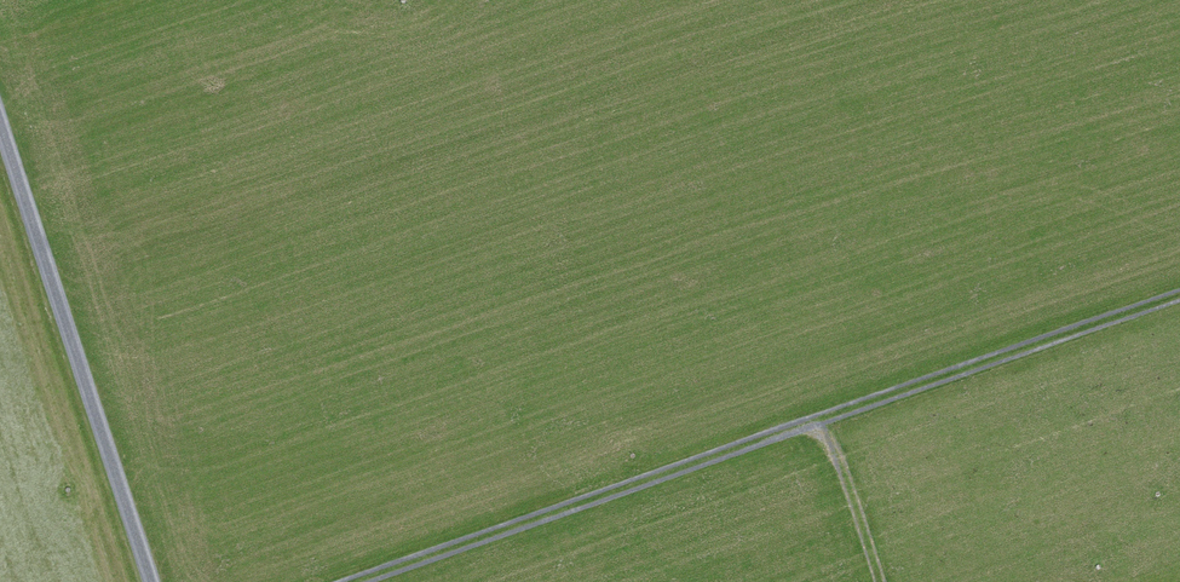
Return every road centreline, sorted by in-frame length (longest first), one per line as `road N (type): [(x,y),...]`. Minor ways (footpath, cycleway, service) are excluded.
road 1 (track): [(344,581),(1179,293)]
road 2 (track): [(154,581),(0,111)]
road 3 (track): [(880,581),(826,415)]

